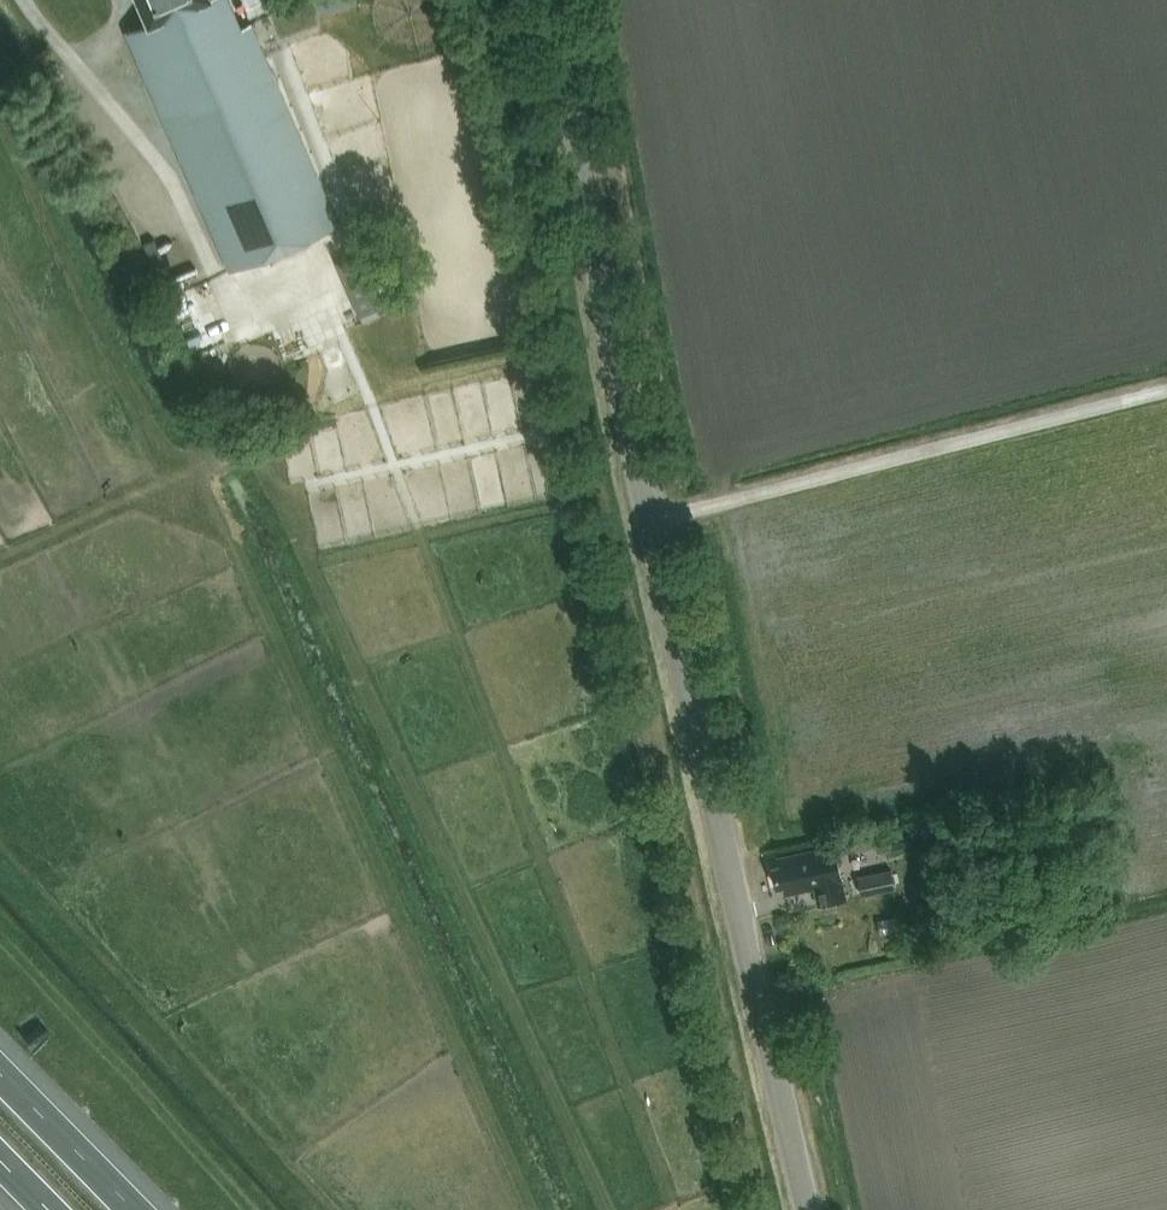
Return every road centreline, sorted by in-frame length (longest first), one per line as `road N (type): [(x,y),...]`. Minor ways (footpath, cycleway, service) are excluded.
road 1 (unclassified): [(806,1209),(646,520),(547,0)]
road 2 (motorway): [(139,1209),(0,1066)]

